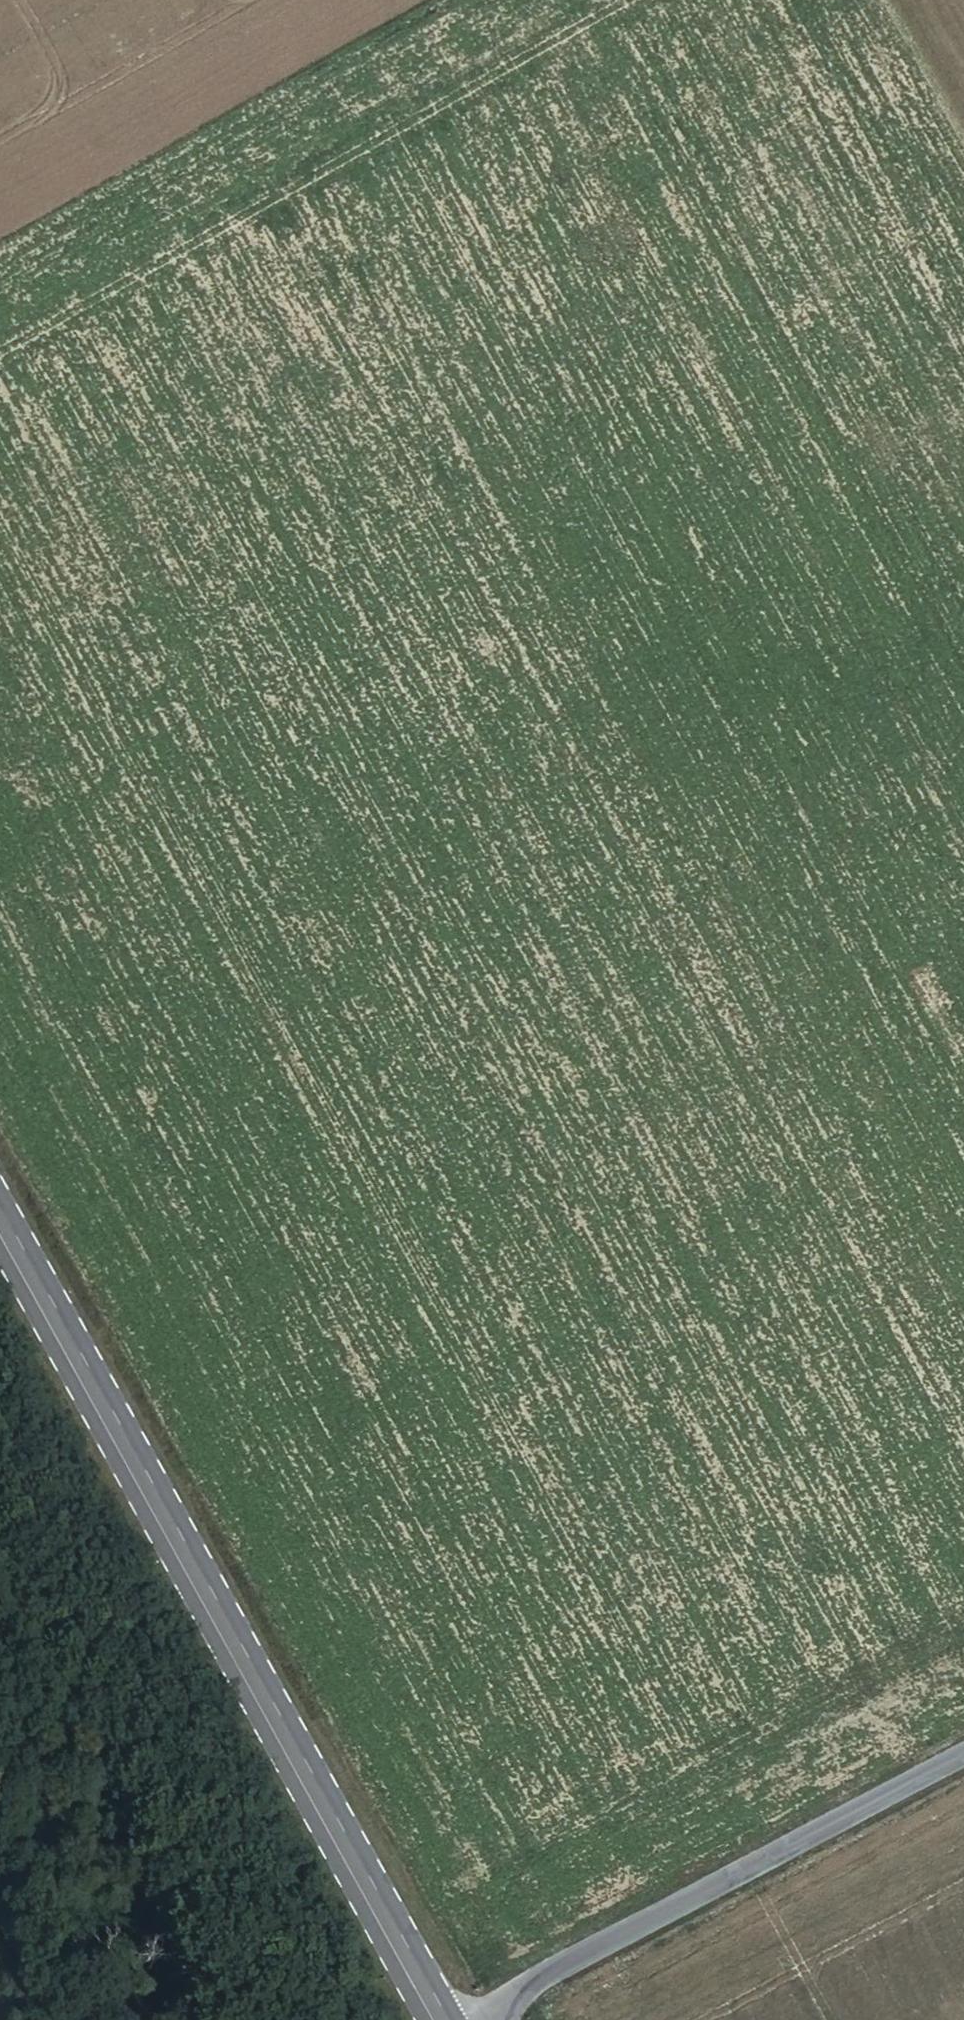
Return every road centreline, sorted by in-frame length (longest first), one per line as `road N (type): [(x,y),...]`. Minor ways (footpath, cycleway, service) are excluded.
road 1 (secondary): [(0,1221),(442,2019)]
road 2 (unclassified): [(457,2019),(963,1756)]

